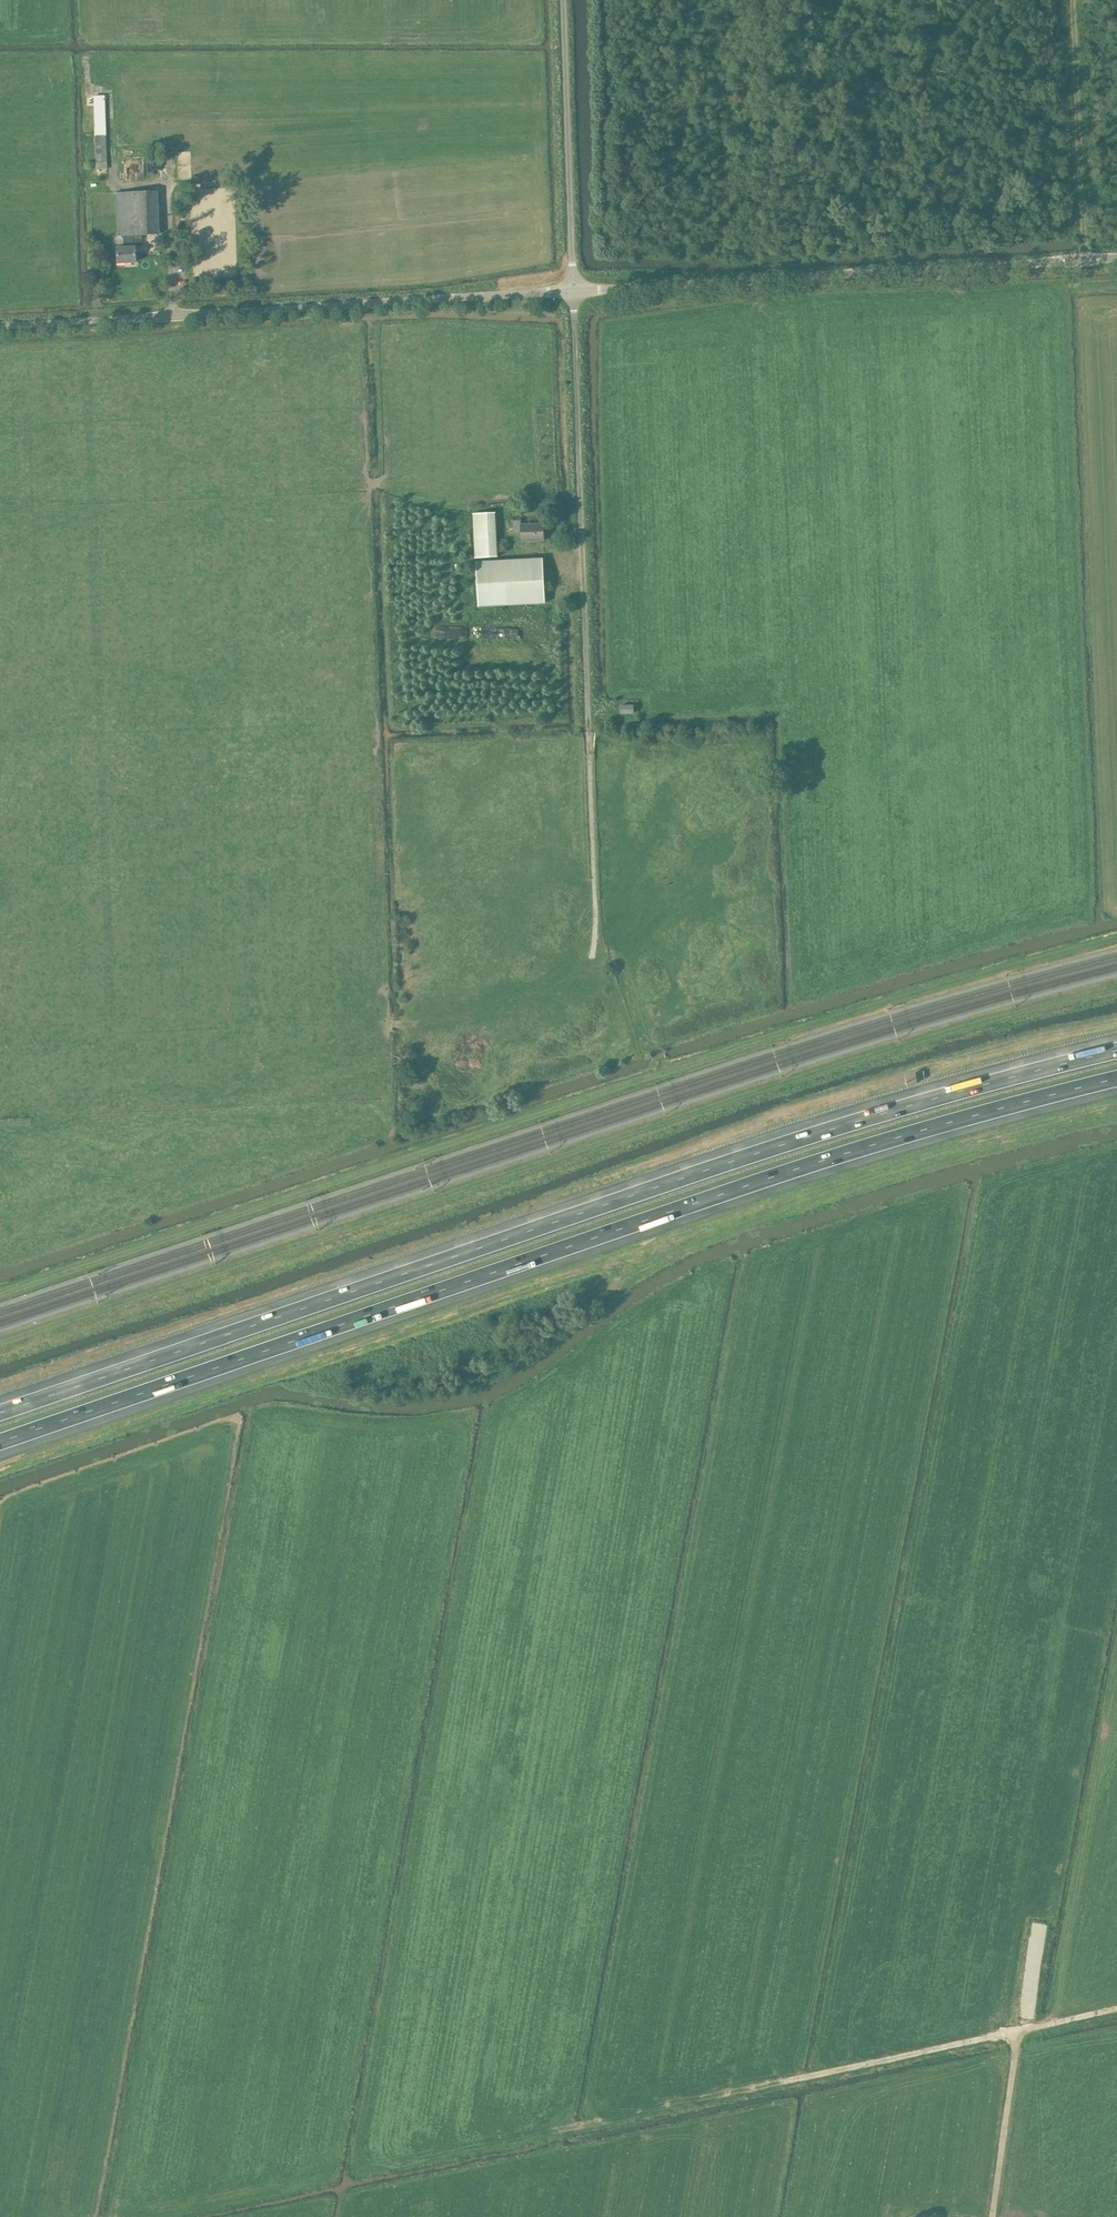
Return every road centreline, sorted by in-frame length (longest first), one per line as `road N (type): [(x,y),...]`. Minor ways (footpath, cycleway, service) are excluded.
road 1 (motorway): [(0,1441),(775,1175),(1116,1079)]
road 2 (motorway): [(1116,1051),(776,1146),(0,1411)]
road 3 (unclassified): [(573,292),(597,924),(591,957)]
road 4 (unclassified): [(0,329),(573,292)]
road 5 (unclassified): [(573,292),(1116,258)]
road 6 (unclassified): [(573,292),(563,0)]

